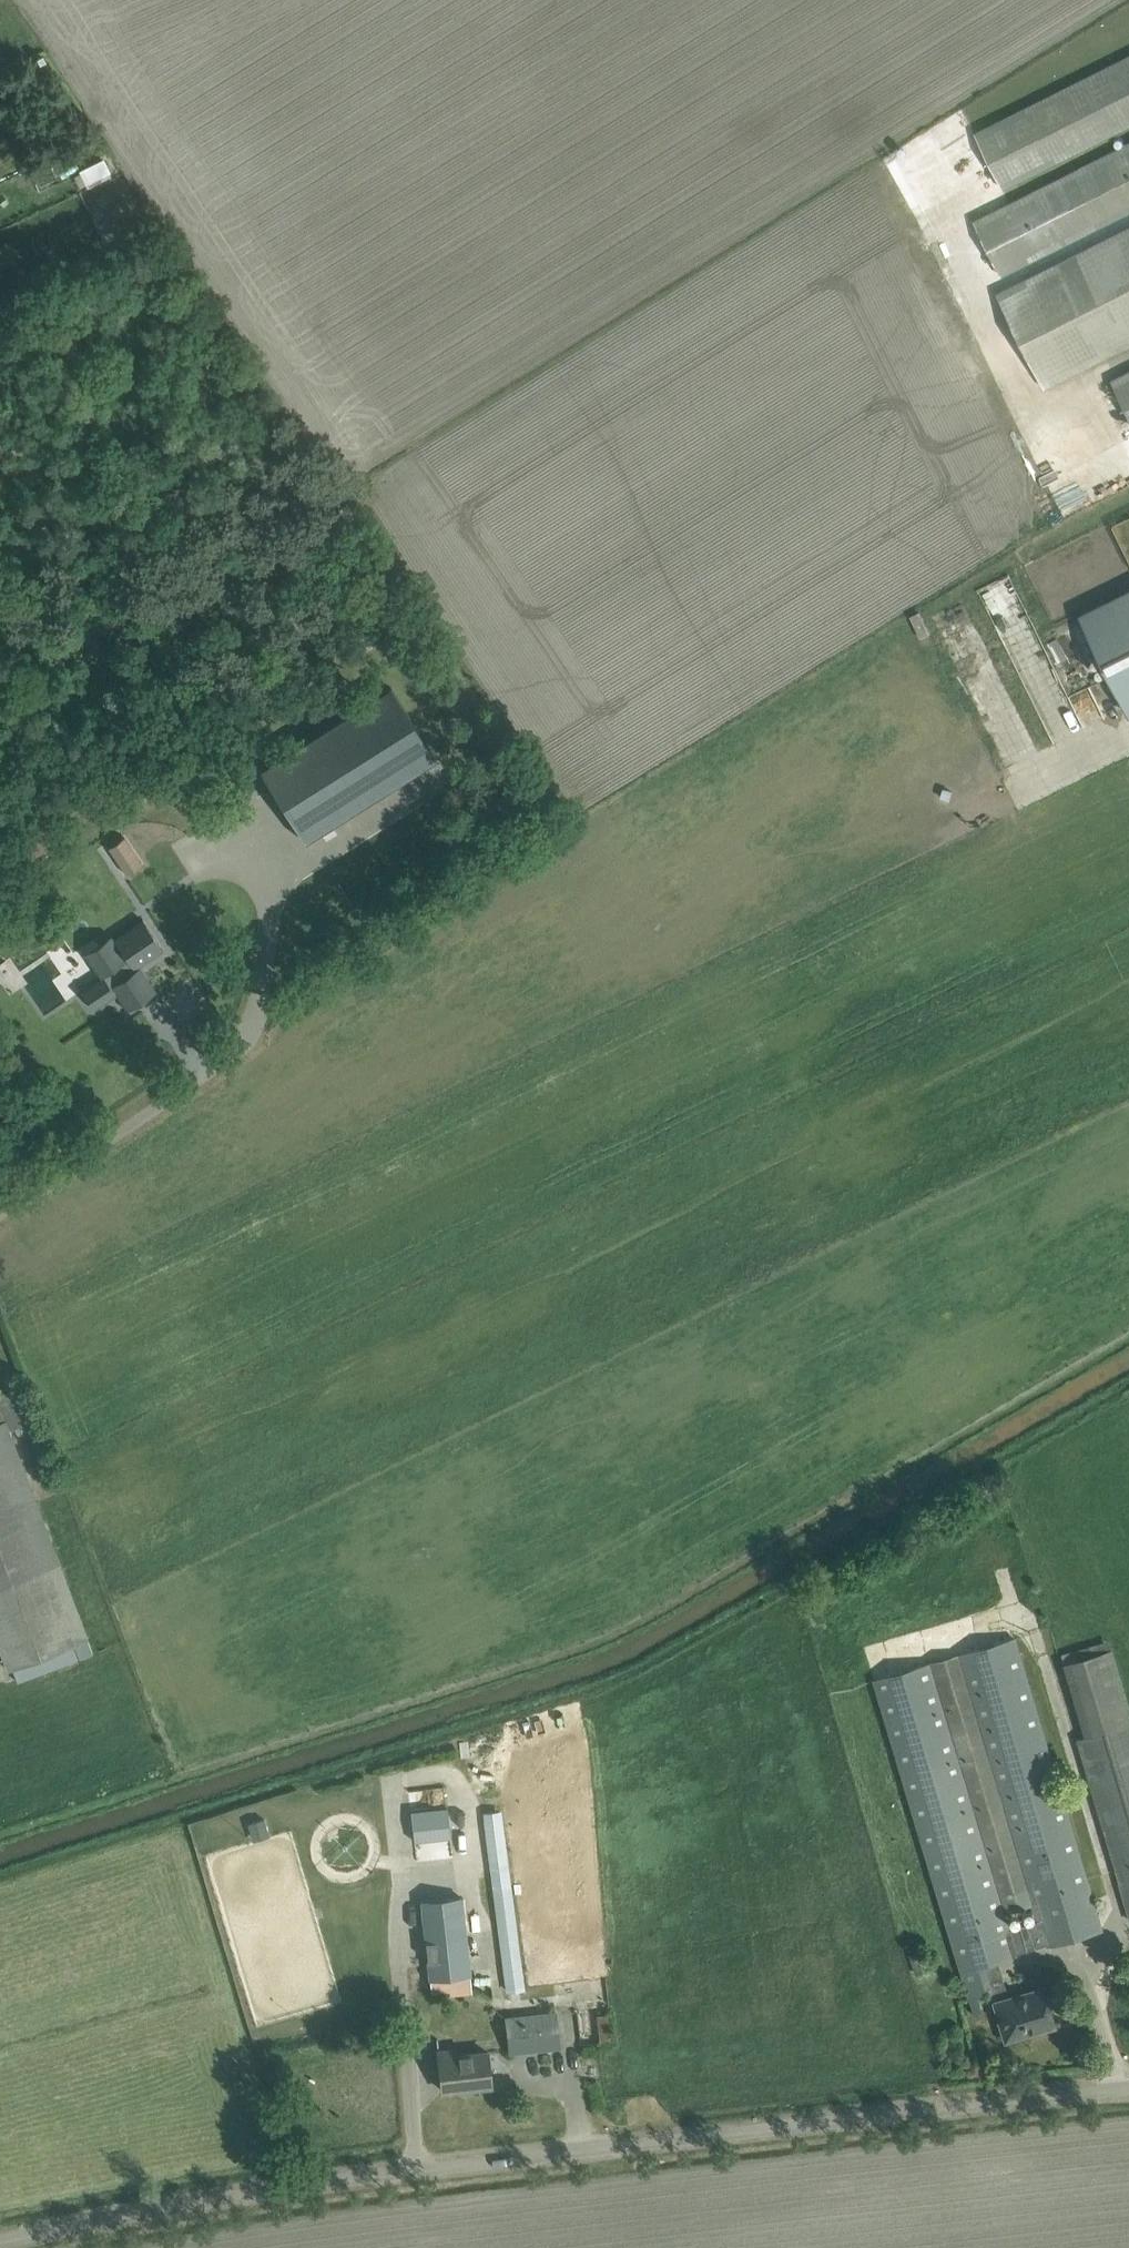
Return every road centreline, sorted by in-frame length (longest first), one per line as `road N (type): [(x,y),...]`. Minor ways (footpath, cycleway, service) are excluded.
road 1 (unclassified): [(0,2242),(288,2189),(1128,2089)]
road 2 (unclassified): [(0,1221),(250,1052)]

